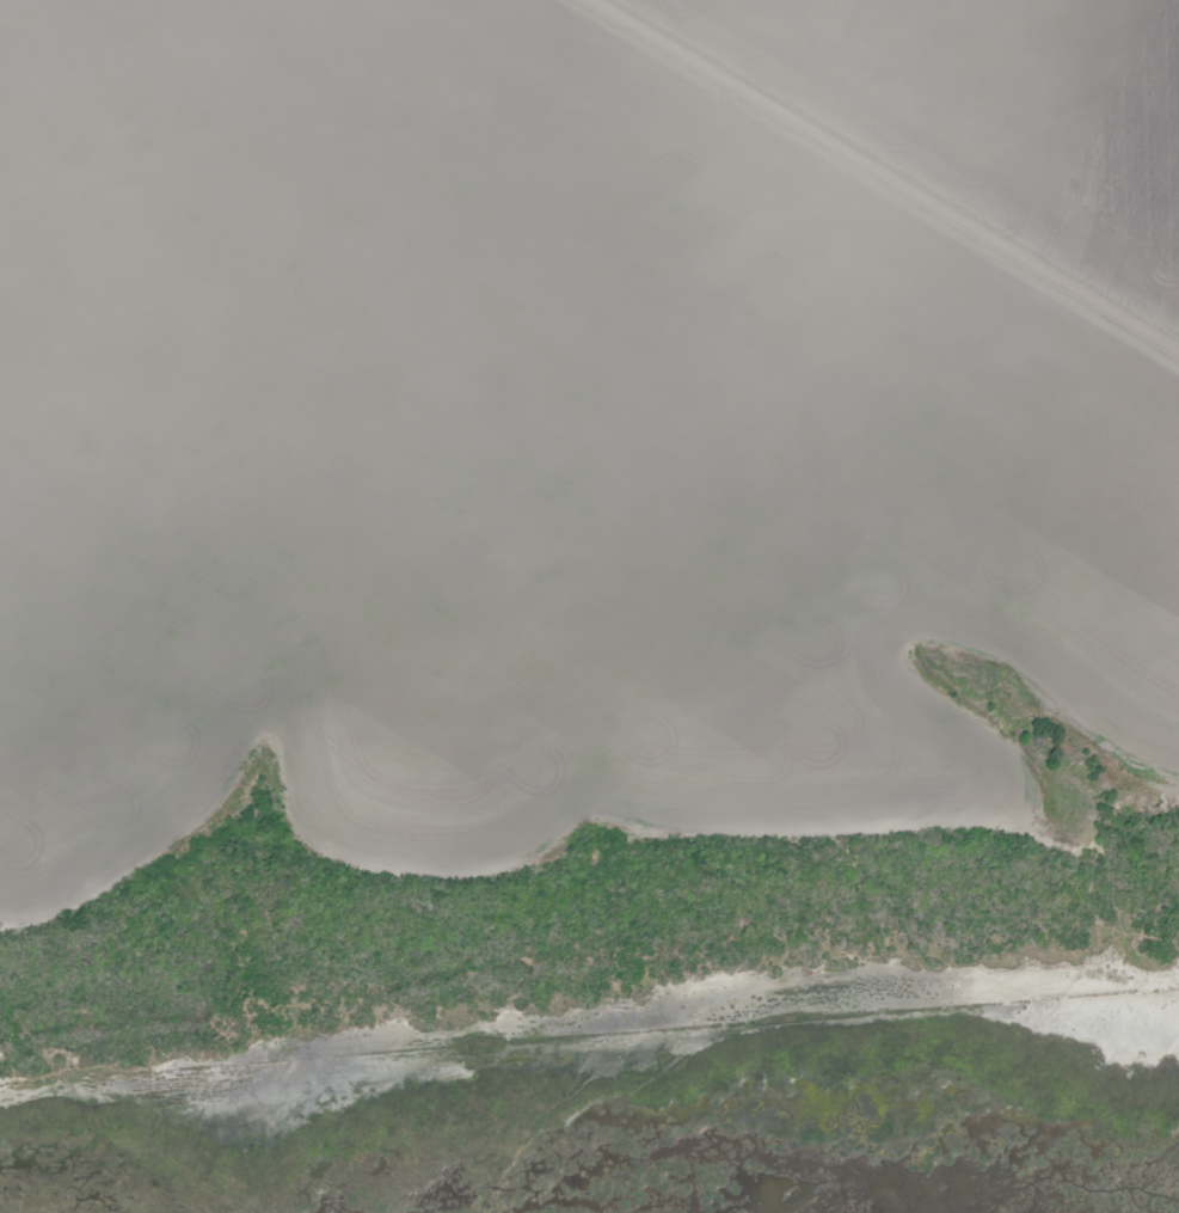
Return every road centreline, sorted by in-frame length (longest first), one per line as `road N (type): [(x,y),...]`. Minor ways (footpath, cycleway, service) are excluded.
road 1 (residential): [(1178,357),(586,0)]

